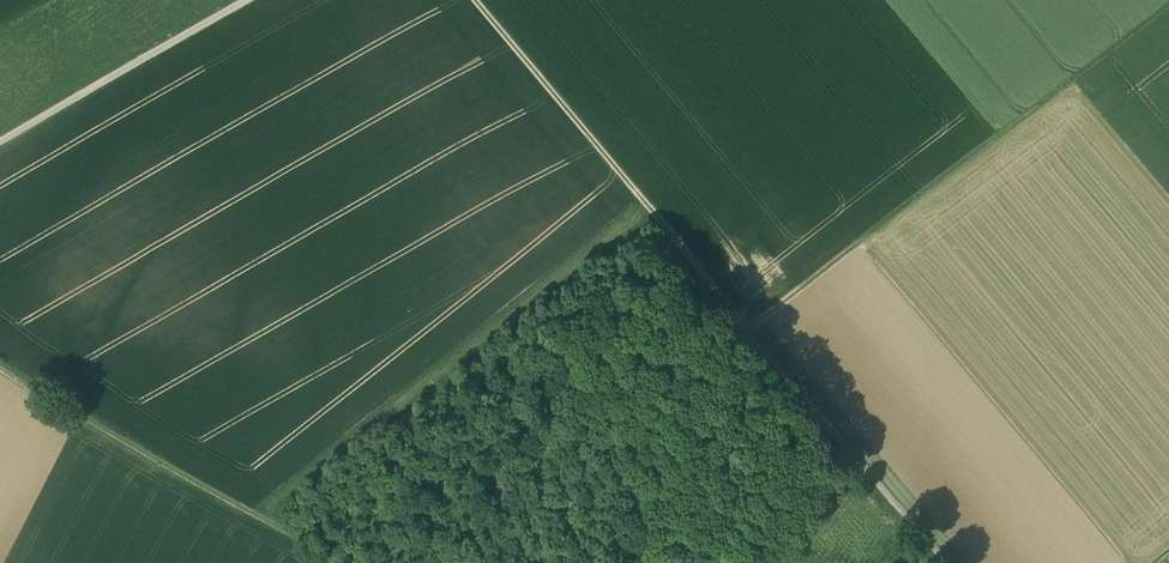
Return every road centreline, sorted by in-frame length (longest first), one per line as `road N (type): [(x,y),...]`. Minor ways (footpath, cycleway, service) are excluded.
road 1 (track): [(473,0),(950,562)]
road 2 (track): [(758,339),(1168,12)]
road 3 (track): [(0,143),(249,0)]

